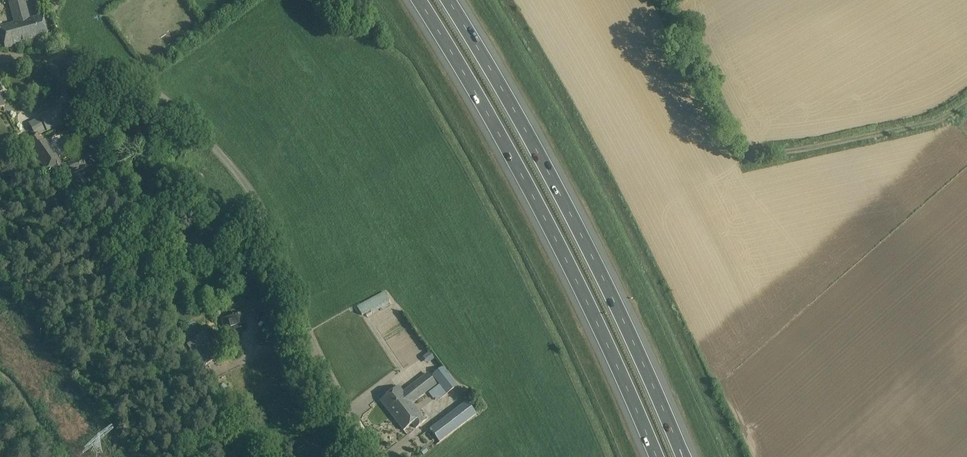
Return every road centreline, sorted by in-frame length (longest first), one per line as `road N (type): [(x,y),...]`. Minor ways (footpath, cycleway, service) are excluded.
road 1 (unclassified): [(377,456),(326,370),(243,180),(163,93),(121,70),(0,56)]
road 2 (motorway): [(417,0),(548,226),(655,456)]
road 3 (motorway): [(683,456),(565,204),(448,0)]

